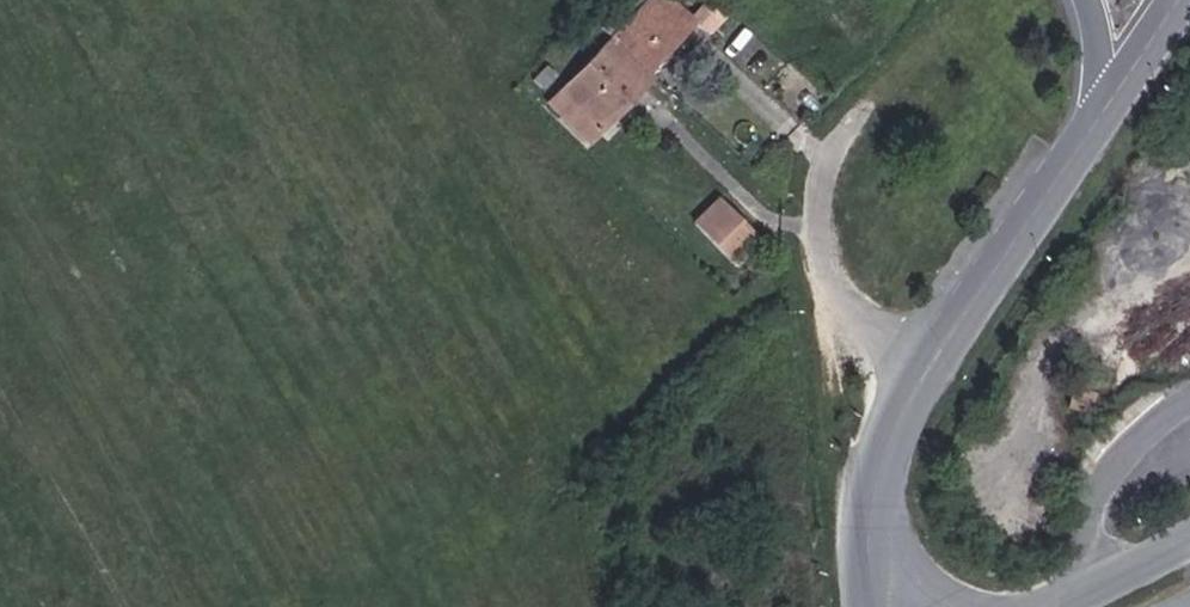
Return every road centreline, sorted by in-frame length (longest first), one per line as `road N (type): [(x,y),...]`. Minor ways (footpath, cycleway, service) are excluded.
road 1 (tertiary): [(1107,101),(941,350),(891,452),(875,606)]
road 2 (unclassified): [(1045,606),(1189,535)]
road 3 (tertiary): [(1176,0),(1107,101)]

